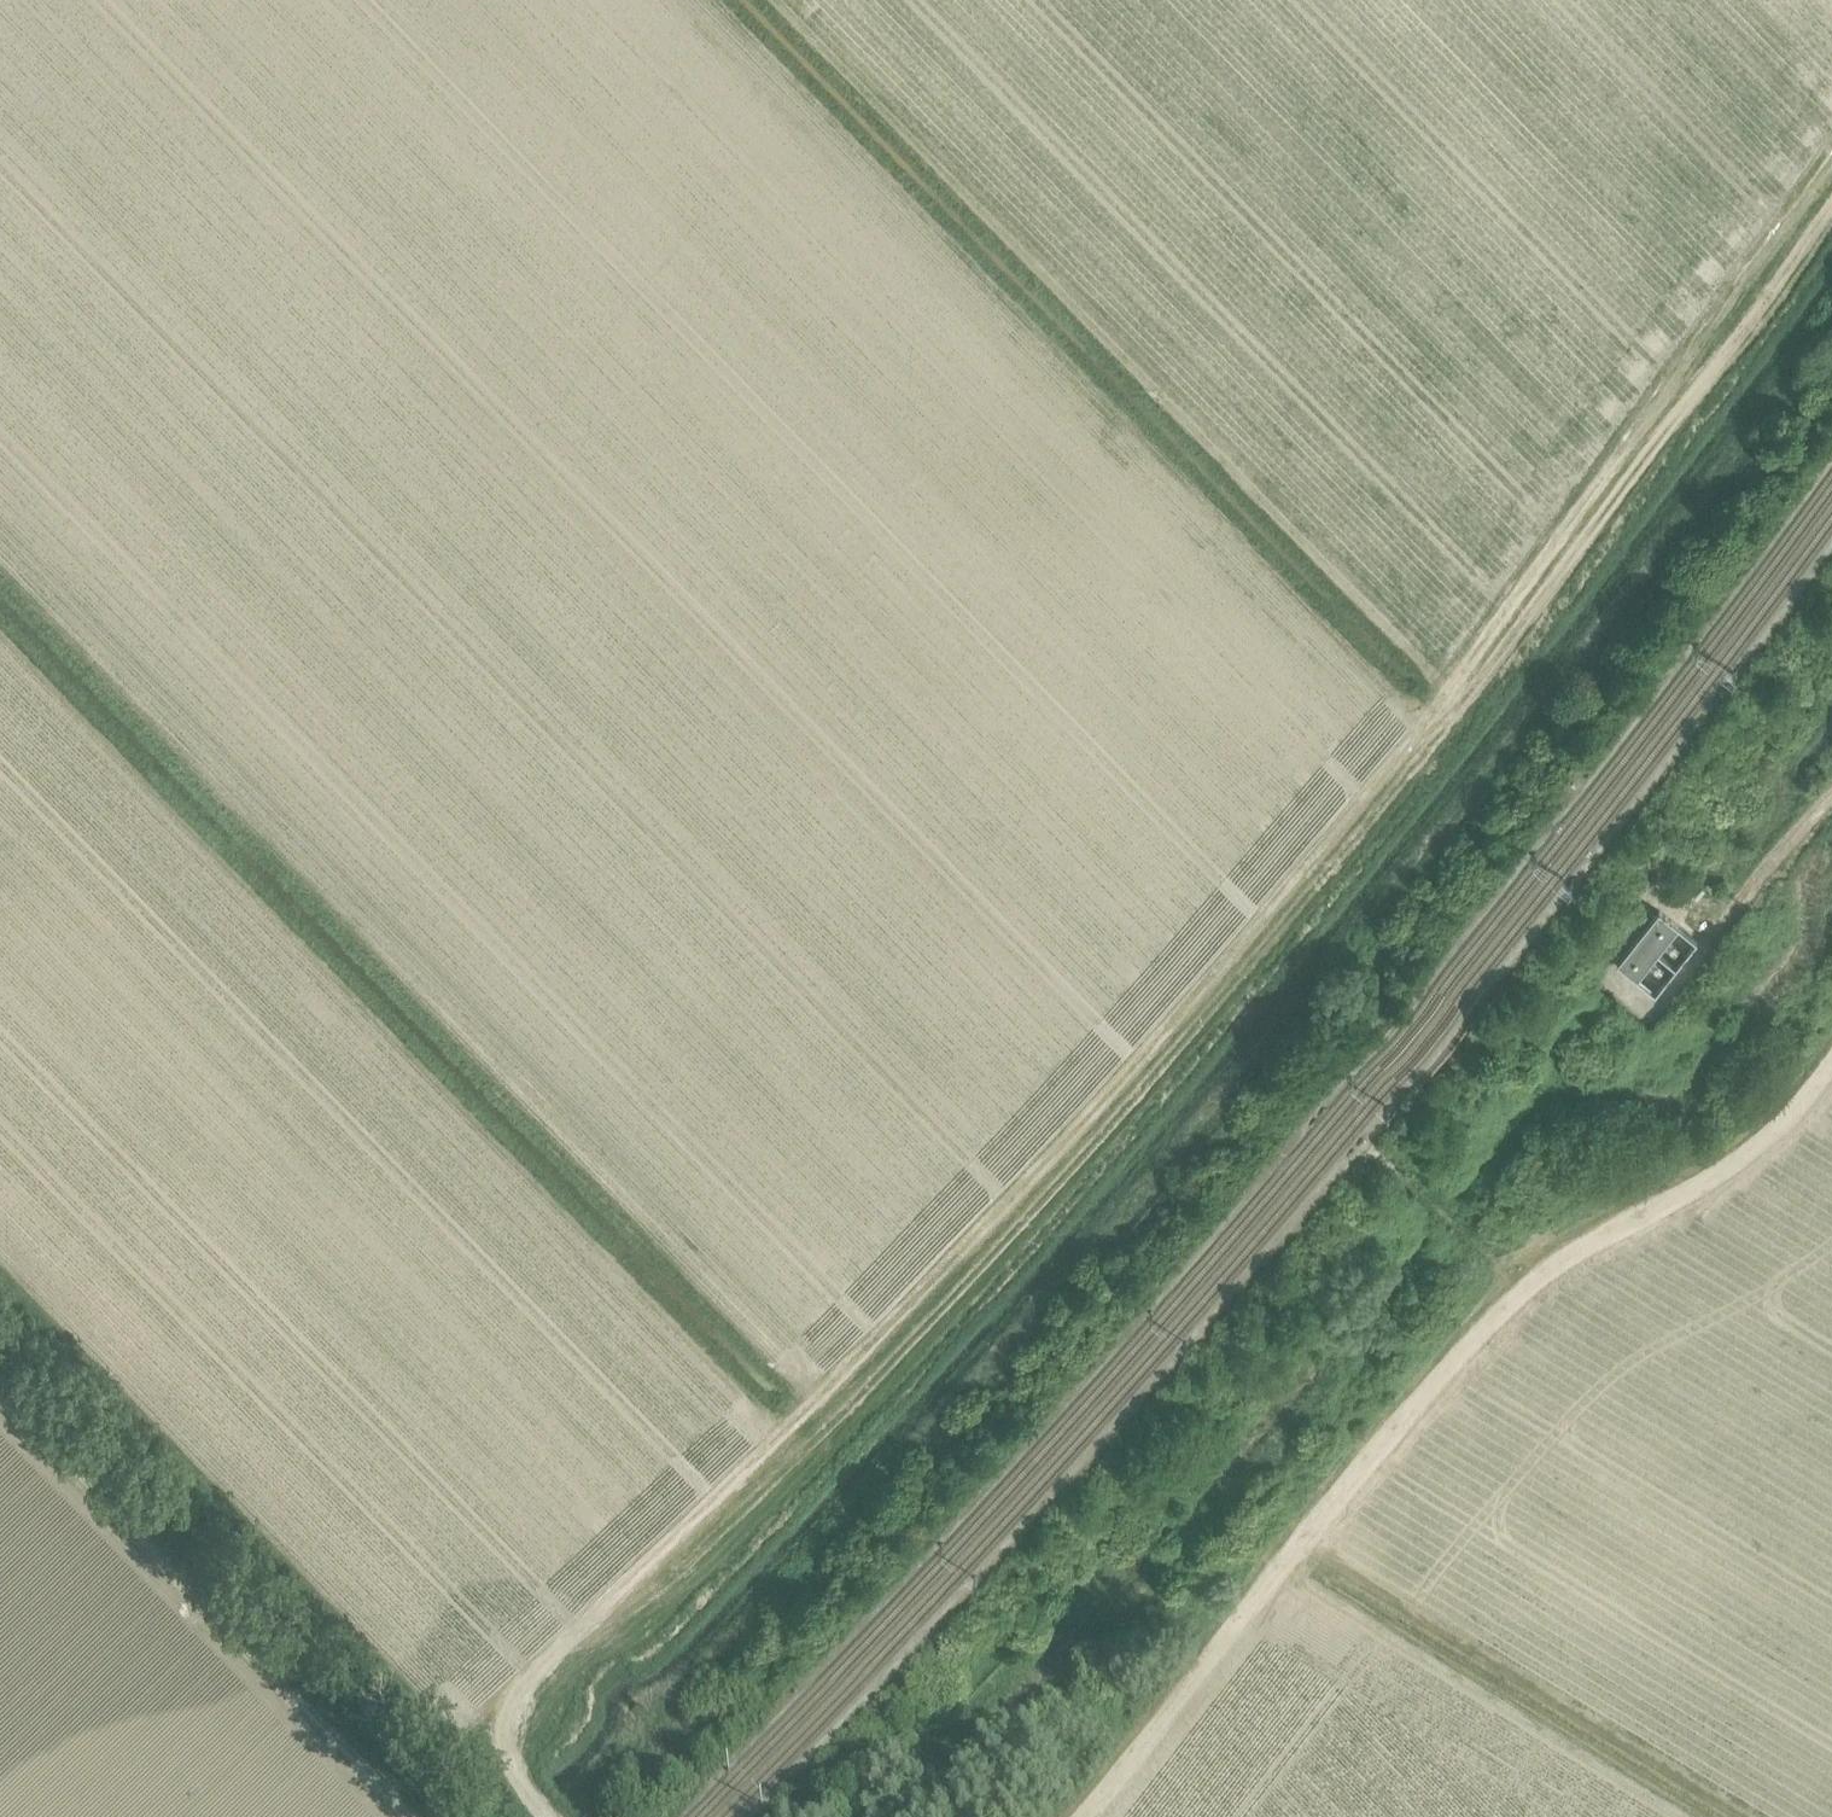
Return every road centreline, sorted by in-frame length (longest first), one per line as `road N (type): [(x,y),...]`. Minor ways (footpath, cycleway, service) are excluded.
road 1 (track): [(1831,160),(1450,689),(1146,1052),(516,1696),(506,1751),(546,1816)]
road 2 (track): [(1080,1816),(1287,1558),(1495,1320),(1572,1255),(1747,1159),(1831,1068)]
road 3 (track): [(1831,794),(1651,1013),(1606,976)]

